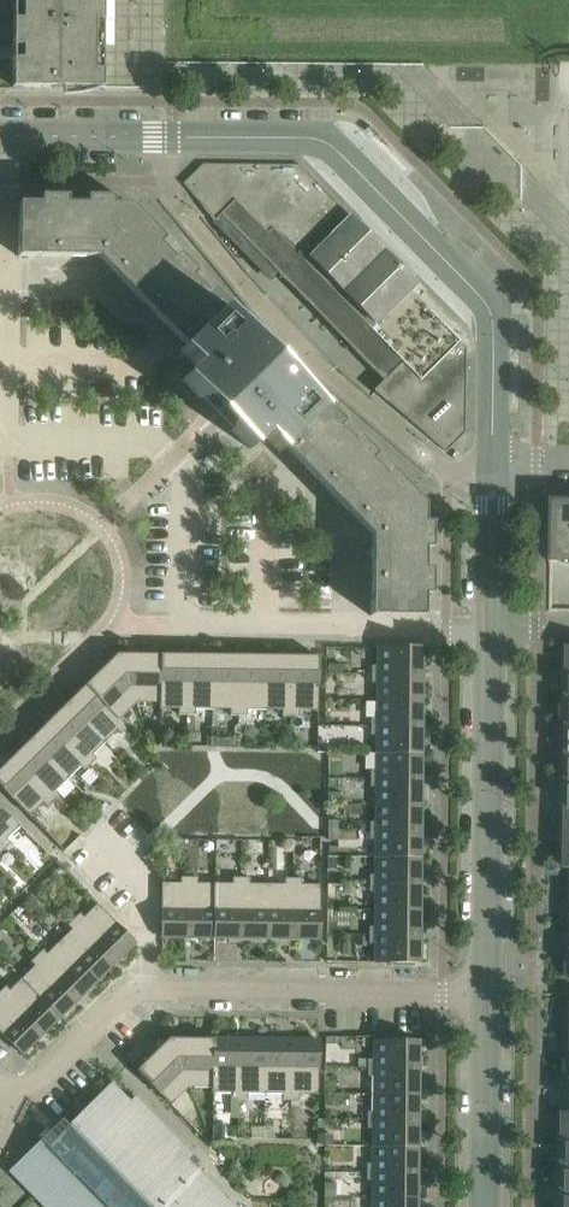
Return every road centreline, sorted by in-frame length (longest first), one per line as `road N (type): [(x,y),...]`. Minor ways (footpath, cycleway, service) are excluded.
road 1 (tertiary): [(494,466),(491,312),(331,147),(293,137),(0,136)]
road 2 (tertiary): [(487,996),(492,628)]
road 3 (unclassified): [(144,992),(487,996)]
road 4 (residential): [(182,623),(492,628)]
road 5 (tertiary): [(485,1206),(487,996)]
road 6 (residential): [(91,827),(146,890),(144,992)]
road 7 (unclassified): [(19,1116),(144,992)]
road 8 (tertiary): [(492,628),(494,466)]

